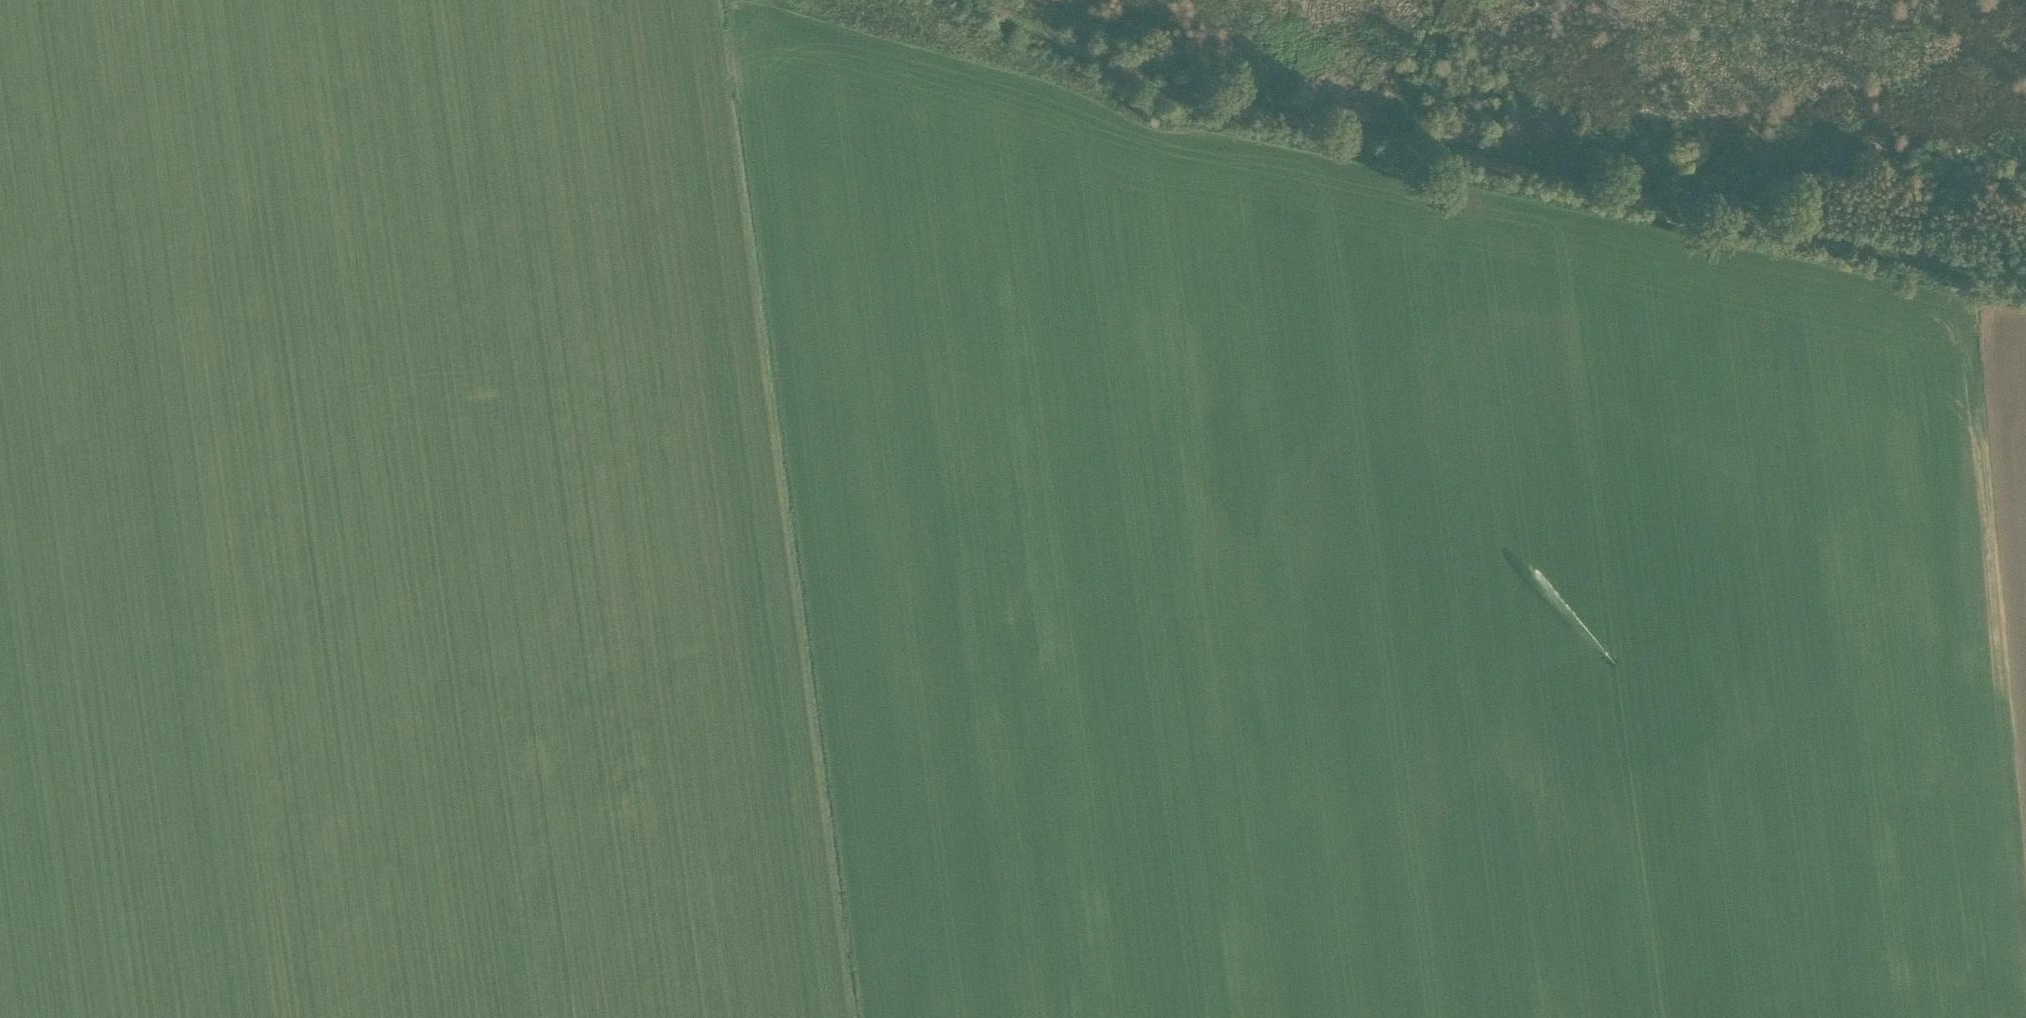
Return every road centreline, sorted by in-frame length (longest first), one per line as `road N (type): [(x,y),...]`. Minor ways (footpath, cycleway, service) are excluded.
road 1 (track): [(978,0),(1158,92),(2025,285)]

